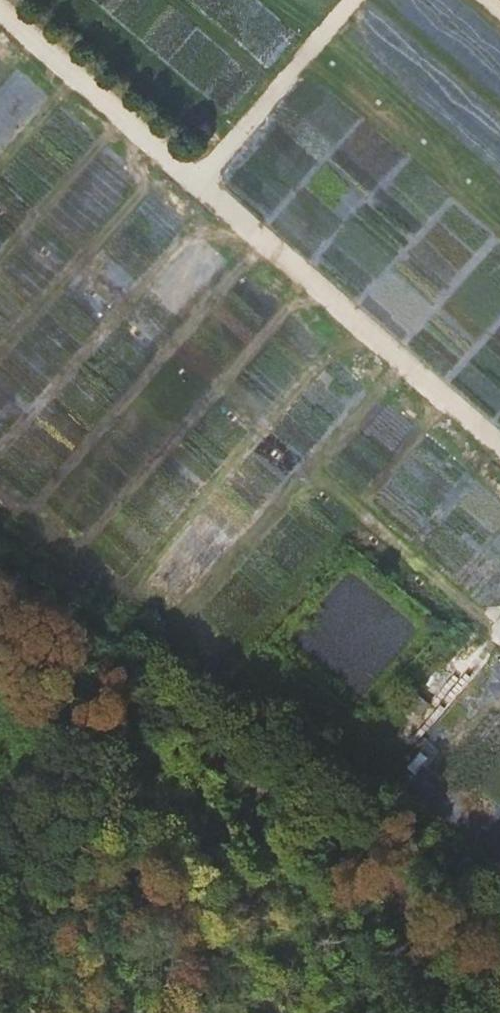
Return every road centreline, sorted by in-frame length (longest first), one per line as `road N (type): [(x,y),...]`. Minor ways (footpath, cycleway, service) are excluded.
road 1 (track): [(489,638),(0,204)]
road 2 (track): [(499,983),(0,638)]
road 3 (track): [(0,570),(499,899)]
road 4 (track): [(340,0),(178,172)]

